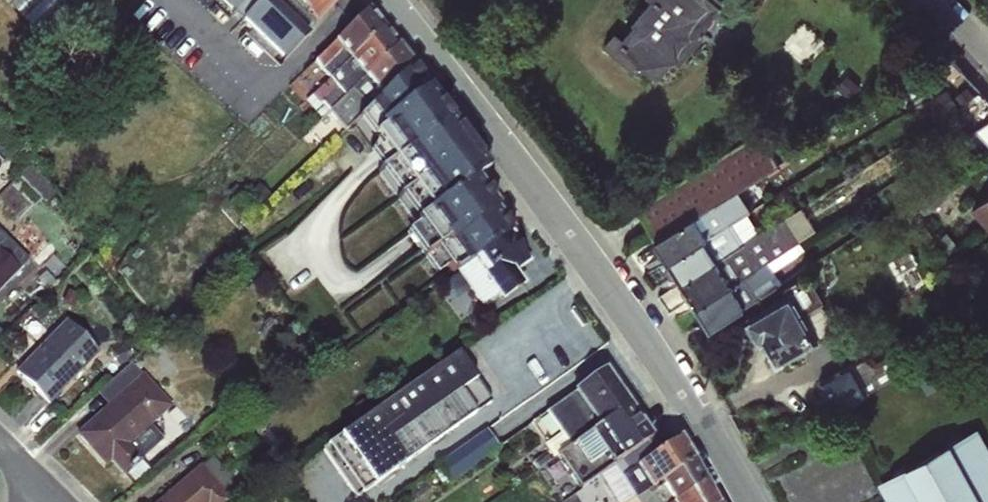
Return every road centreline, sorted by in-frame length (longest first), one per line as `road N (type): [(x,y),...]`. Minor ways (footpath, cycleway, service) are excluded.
road 1 (tertiary): [(386,0),(633,324),(746,501)]

